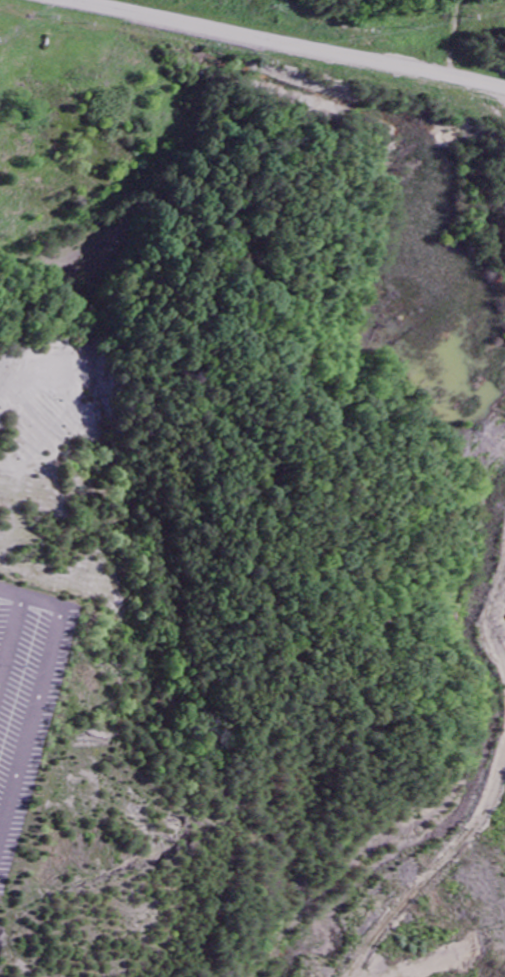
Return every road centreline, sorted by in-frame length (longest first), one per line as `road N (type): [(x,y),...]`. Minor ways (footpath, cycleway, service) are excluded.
road 1 (residential): [(504,88),(65,0)]

